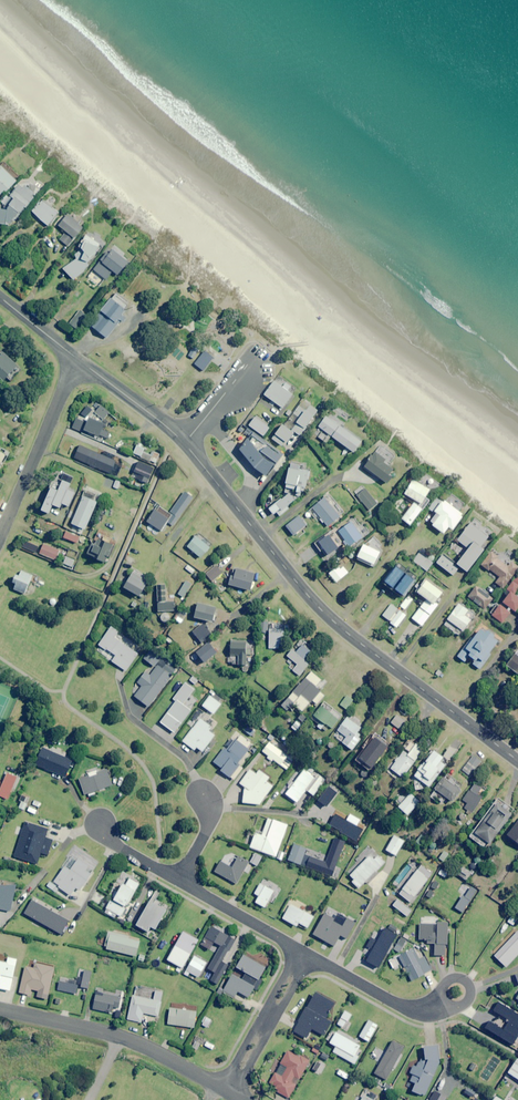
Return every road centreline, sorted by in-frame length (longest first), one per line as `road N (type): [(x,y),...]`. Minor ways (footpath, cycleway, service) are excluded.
road 1 (tertiary): [(517,761),(333,621),(184,442),(78,360)]
road 2 (residential): [(0,537),(78,360)]
road 3 (residential): [(228,1091),(303,953)]
road 4 (residential): [(179,880),(303,953)]
road 5 (residential): [(303,953),(408,1010),(429,1007)]
road 6 (residential): [(228,1091),(118,1036)]
road 7 (residential): [(118,1036),(0,1009)]

